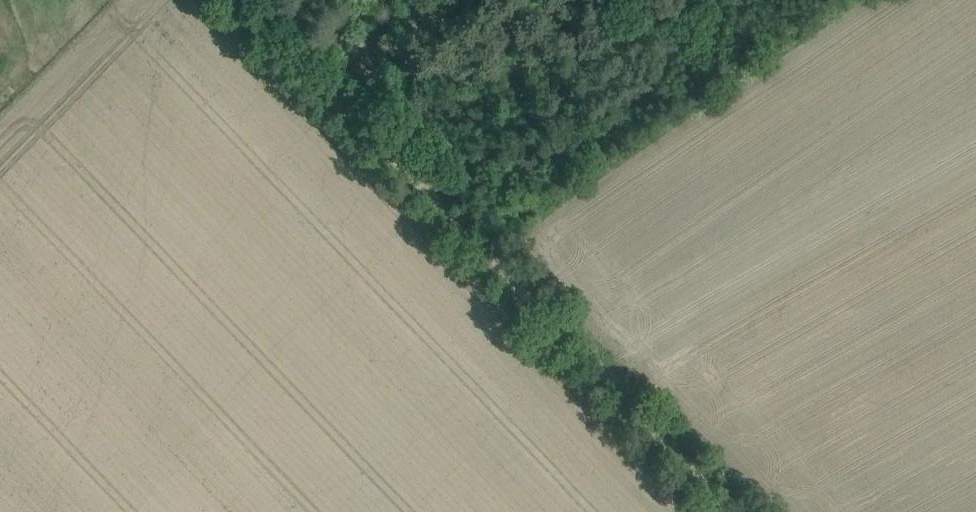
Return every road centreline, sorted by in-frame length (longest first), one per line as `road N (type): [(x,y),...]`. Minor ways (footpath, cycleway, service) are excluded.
road 1 (track): [(733,511),(453,226)]
road 2 (track): [(453,226),(236,0)]

